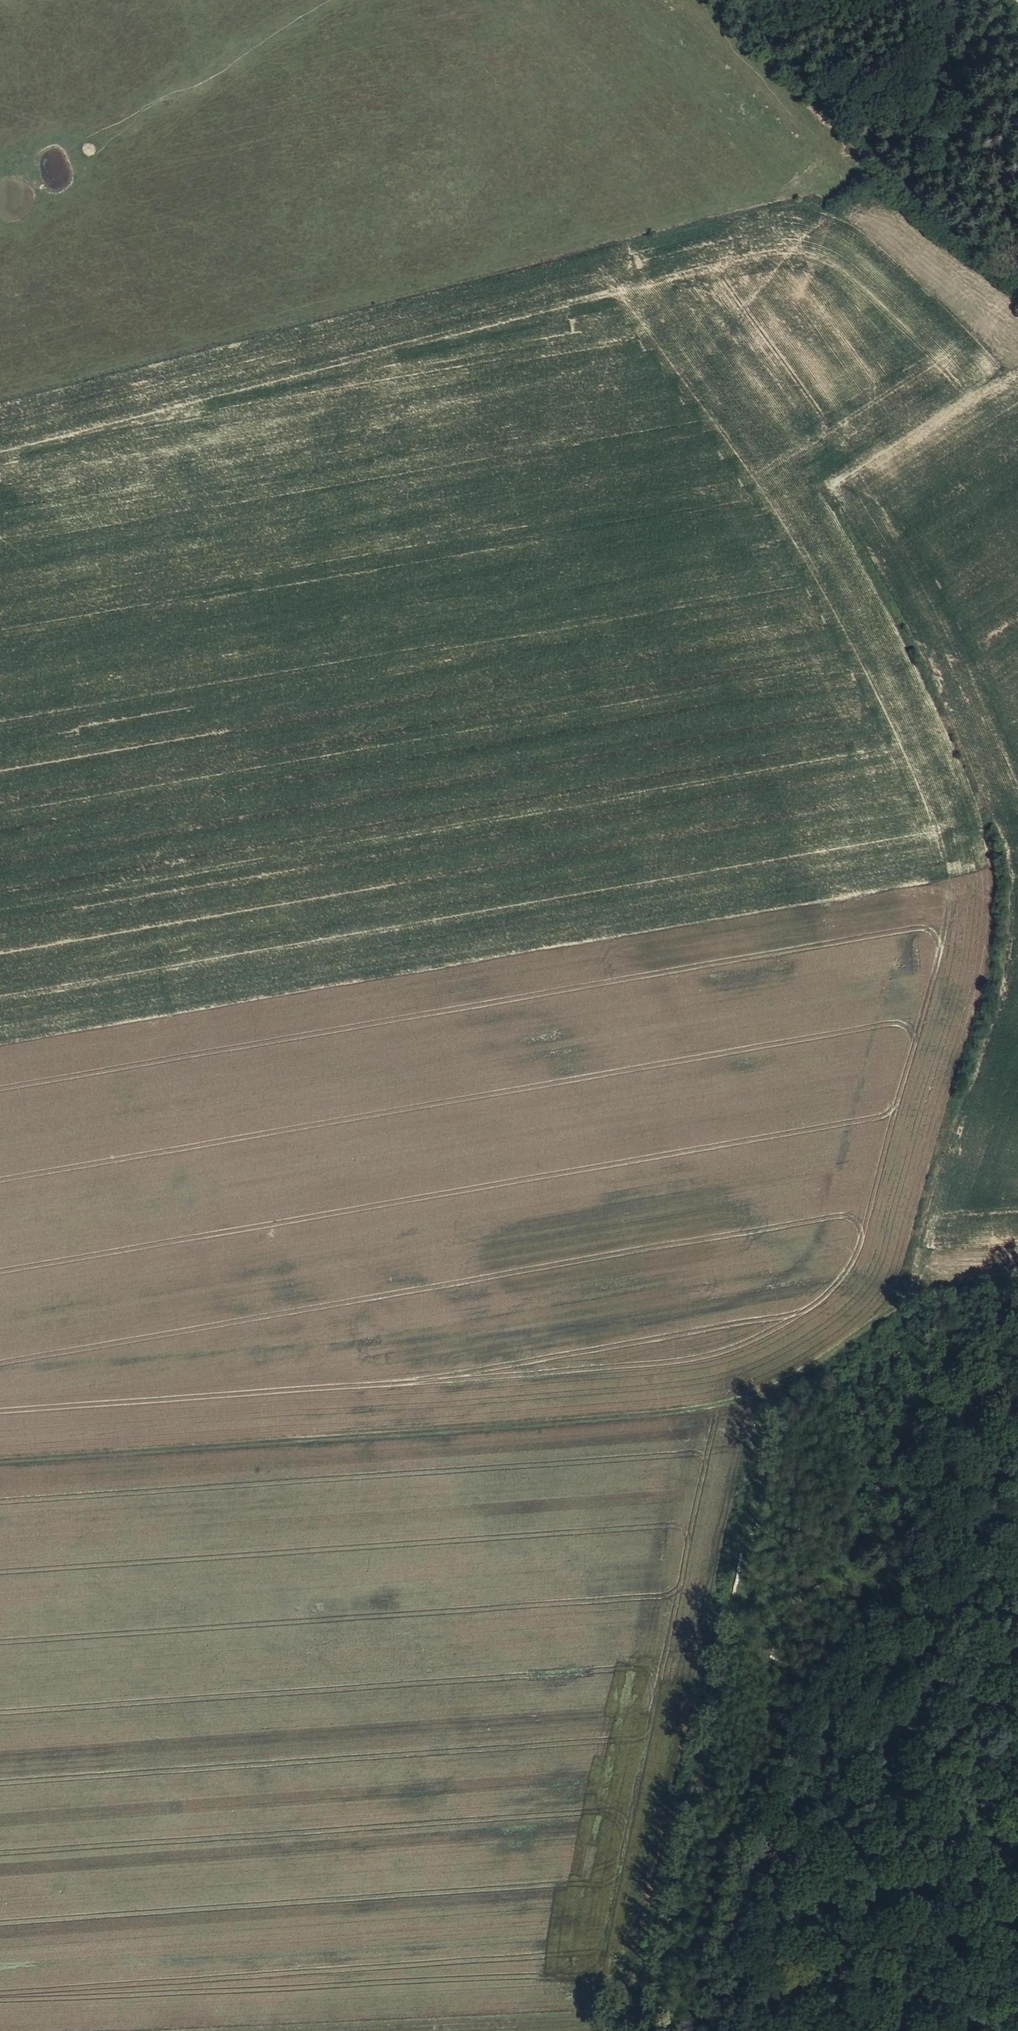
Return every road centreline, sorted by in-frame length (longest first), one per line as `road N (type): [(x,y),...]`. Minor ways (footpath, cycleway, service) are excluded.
road 1 (track): [(1008,892),(1001,968),(899,1310),(761,1407),(0,1462)]
road 2 (track): [(899,1310),(930,1316),(1017,1393)]

